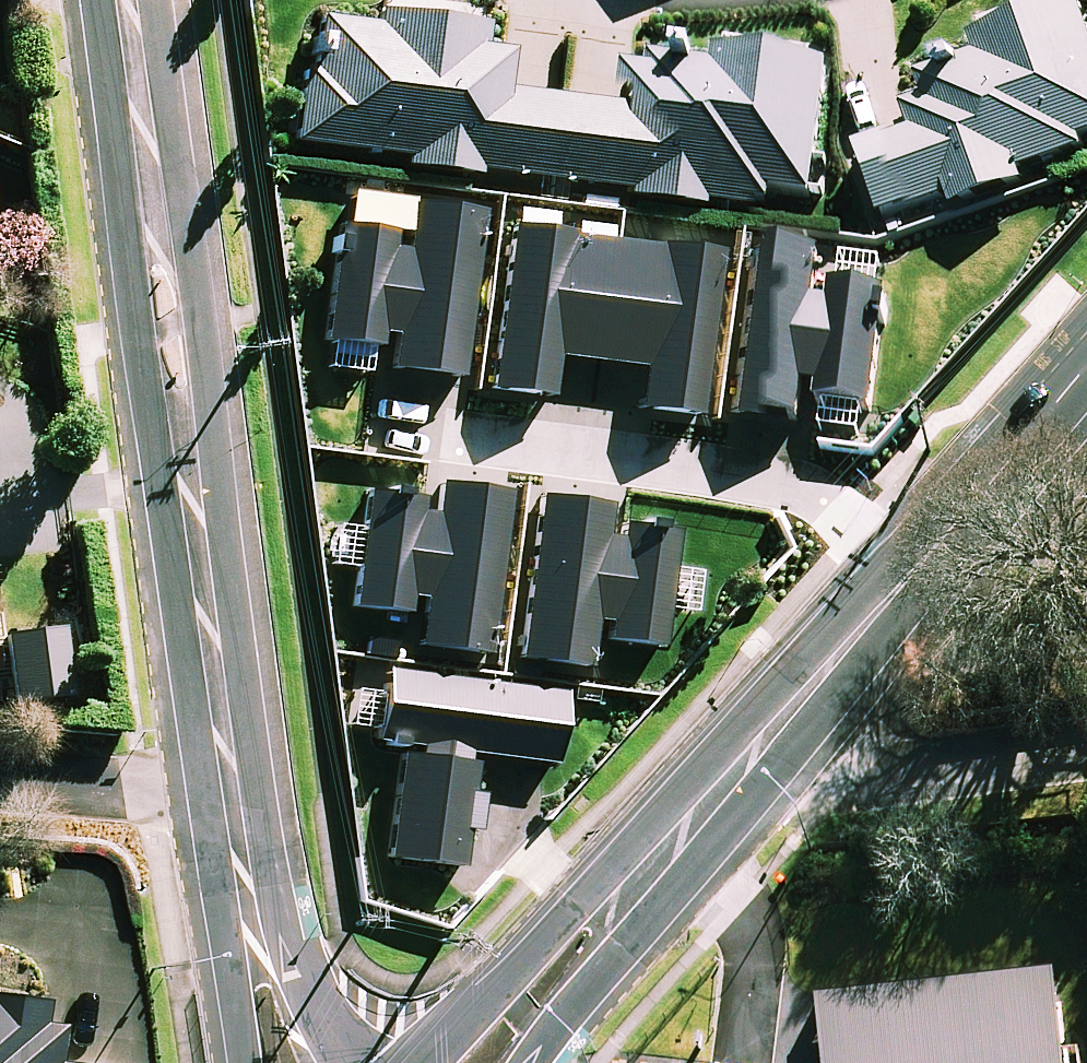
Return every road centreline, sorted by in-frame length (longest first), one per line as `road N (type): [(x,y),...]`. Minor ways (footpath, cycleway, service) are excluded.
road 1 (tertiary): [(127,0),(230,785)]
road 2 (residential): [(376,428),(759,478),(840,510),(916,565)]
road 3 (residential): [(1086,750),(881,779),(786,716)]
road 4 (tertiary): [(462,1019),(569,917),(685,833)]
road 5 (tertiary): [(685,833),(615,956),(532,1062)]
road 6 (tertiary): [(916,565),(1086,367)]
road 7 (residential): [(230,785),(149,792),(0,781)]
road 8 (tertiary): [(276,930),(344,1002),(374,1019),(408,1032),(462,1019)]
road 9 (tertiary): [(786,716),(916,565)]
road 10 (tertiary): [(243,1062),(230,946),(246,889)]
road 11 (tertiary): [(685,833),(786,716)]
road 12 (tertiary): [(276,930),(314,1062)]

